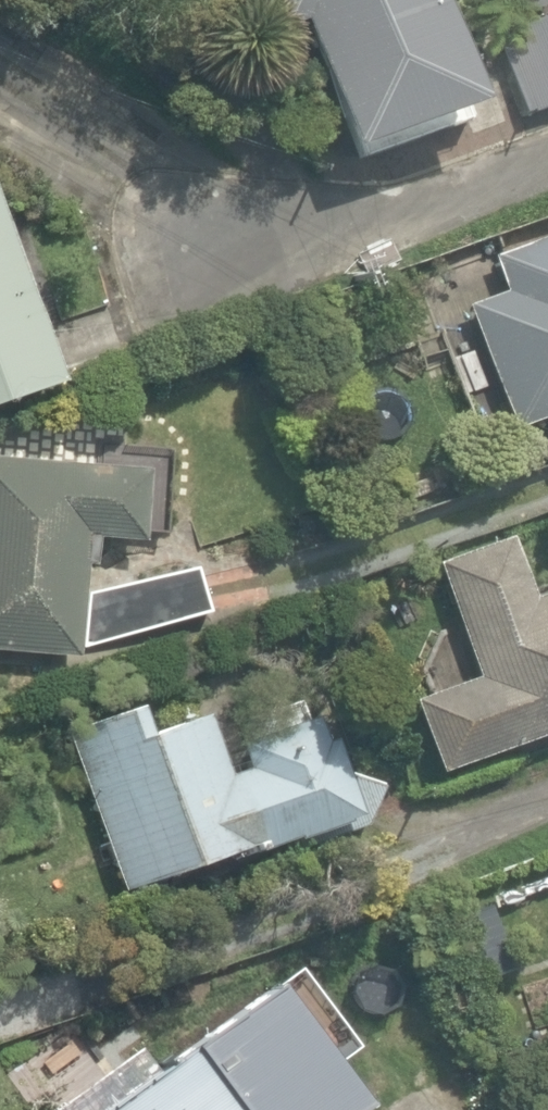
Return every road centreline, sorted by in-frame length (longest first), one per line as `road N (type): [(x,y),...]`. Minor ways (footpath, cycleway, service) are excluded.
road 1 (residential): [(547,159),(356,234),(203,247)]

